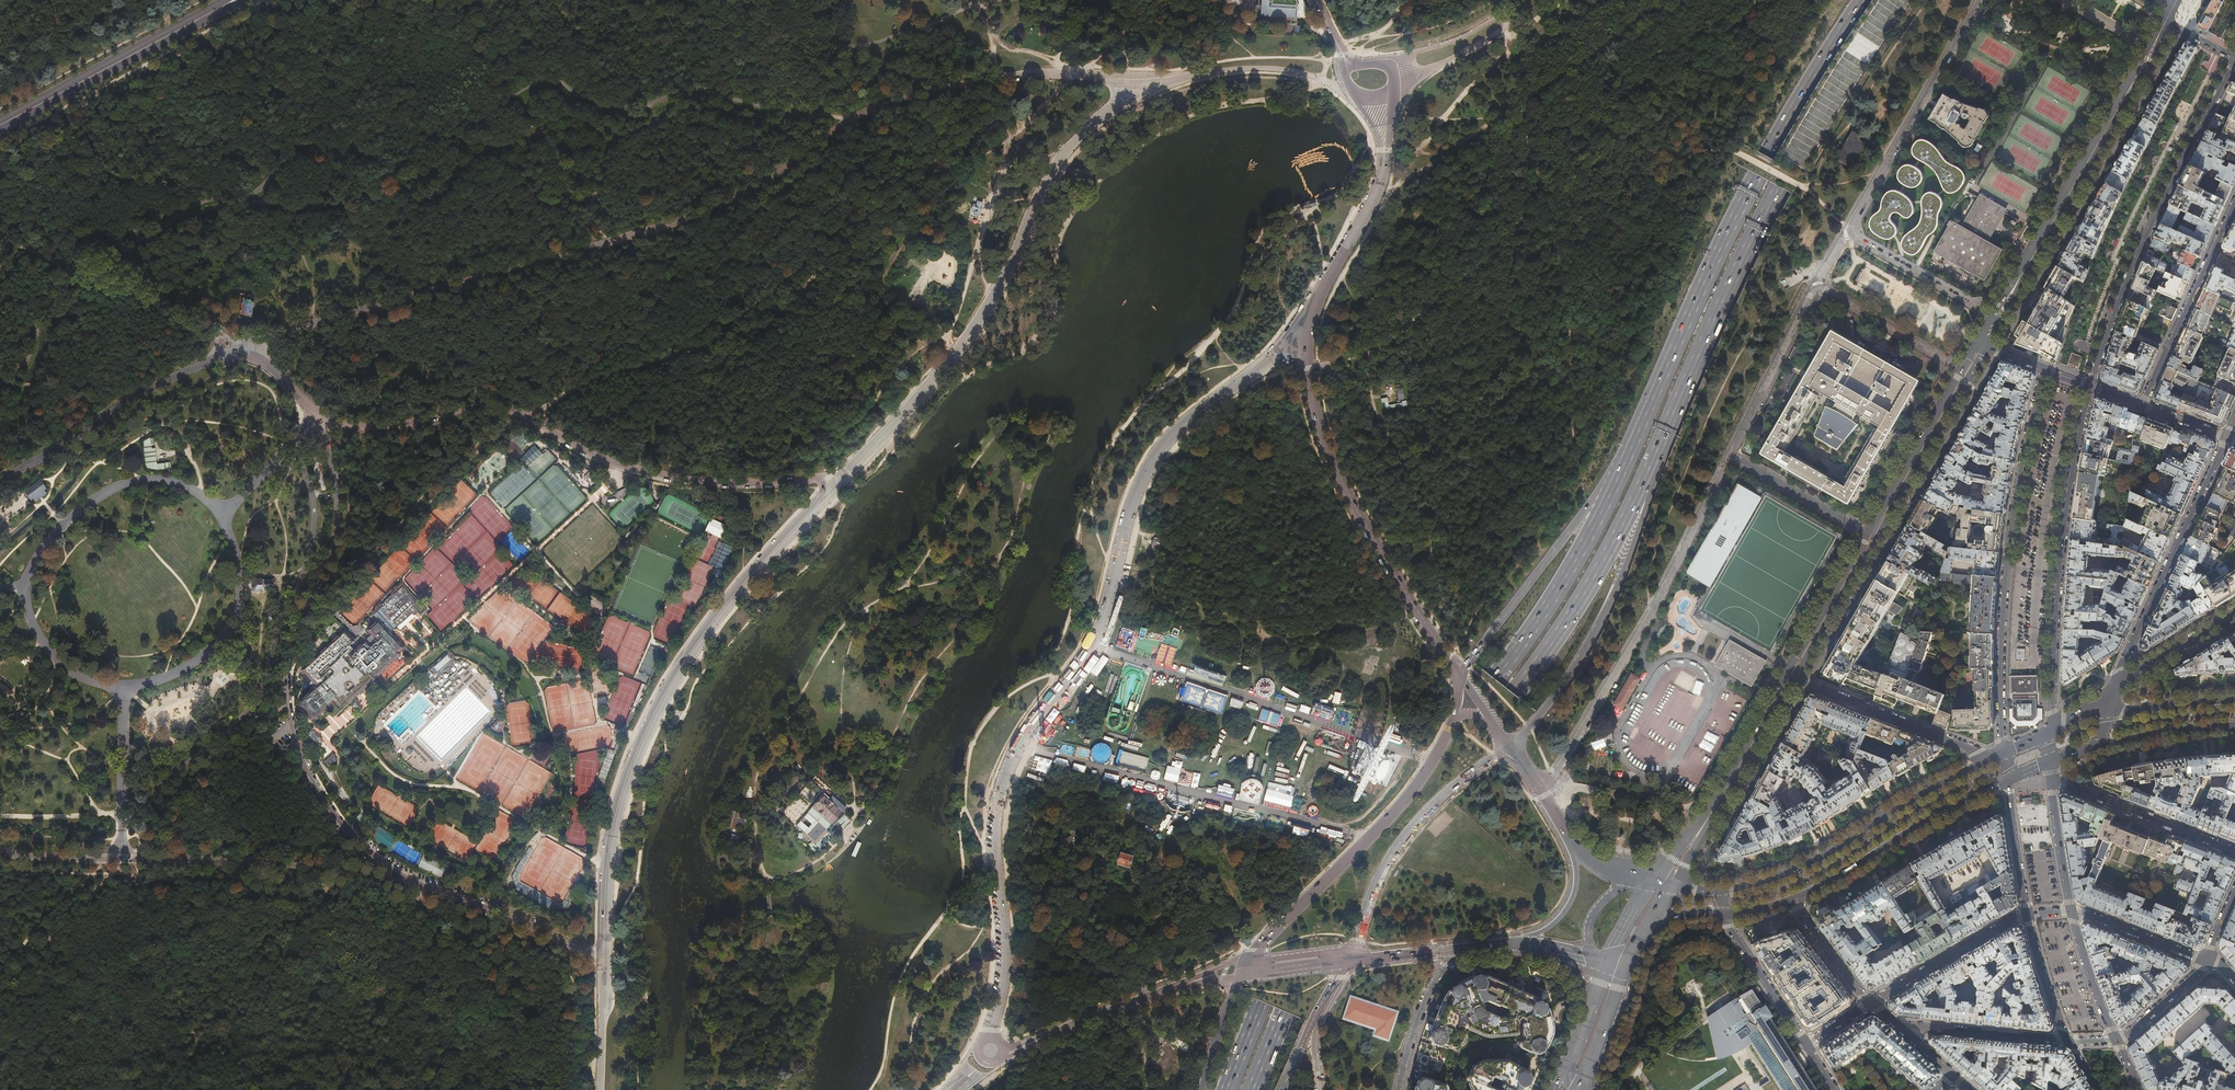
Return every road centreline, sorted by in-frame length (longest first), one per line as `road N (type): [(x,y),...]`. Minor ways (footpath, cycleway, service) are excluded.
road 1 (unclassified): [(319,418),(406,423),(496,407),(642,473),(705,483),(834,482),(742,580),(654,710),(613,812),(598,951),(424,885)]
road 2 (track): [(74,268),(110,240),(176,208),(249,193),(295,153),(379,151),(450,135),(541,78),(618,108),(698,88),(778,109),(832,51),(987,0)]
road 3 (trunk): [(1634,441),(1531,631),(1323,881),(1226,1089)]
road 4 (trunk): [(1253,1089),(1344,895),(1551,645),(1657,450)]
road 5 (track): [(1758,0),(1399,334),(1366,354),(1308,368)]
road 6 (unclassified): [(424,885),(371,853),(317,790),(288,703),(290,657),(337,524),(334,470),(319,418)]
road 7 (trunk): [(1657,450),(1780,187),(1895,0)]
road 8 (trunk): [(1865,0),(1743,203),(1634,441)]
road 9 (track): [(1503,0),(1521,128),(1561,258),(1574,450)]
road 10 (residential): [(1996,319),(1849,230),(1981,0)]
road 11 (unclassified): [(424,885),(210,860),(0,852)]
road 12 (tertiary): [(2045,369),(2006,569),(2004,753)]
road 13 (unclassified): [(1542,794),(1655,606),(1731,456)]
road 14 (unclassified): [(0,481),(125,402),(239,351),(275,373),(319,418)]
road 15 (tertiary): [(1458,674),(1335,469),(1317,421),(1307,340)]
road 16 (track): [(1434,760),(1091,644)]
road 17 (track): [(1019,745),(1368,838)]
road 18 (residential): [(1731,456),(1818,287),(1967,371)]
road 19 (tertiary): [(2090,386),(2137,256),(2234,60)]
road 20 (tertiary): [(2048,734),(2060,567),(2090,386)]
road 21 (trunk): [(1510,746),(1561,687),(1598,626),(1657,450)]
road 22 (primary): [(1996,319),(2152,48)]
road 23 (secondary): [(1451,726),(1391,817),(1252,961)]
road 24 (secondary): [(1992,757),(1821,856),(1722,890)]
road 25 (trunk): [(1634,441),(1458,674)]
road 26 (residential): [(2227,437),(2113,690)]
road 27 (secondary): [(1790,899),(2008,780)]
road 28 (unclassified): [(1000,793),(994,854),(1003,952),(990,1039)]
road 29 (residential): [(2234,202),(2142,405)]
road 30 (residential): [(1992,757),(1790,677)]
road 31 (tertiary): [(2234,851),(2051,779)]
road 32 (tertiary): [(1383,166),(1323,289),(1307,340)]
road 33 (unclassified): [(1001,1052),(1176,987)]
road 34 (primary): [(77,84),(243,0)]
road 35 (residential): [(1868,1003),(2028,914)]
road 36 (primary): [(1698,833),(1790,677)]
road 37 (primary): [(1878,524),(1967,371)]
road 38 (residential): [(2068,1041),(1896,1025)]
road 39 (track): [(239,351),(217,325),(175,297),(92,275)]
road 40 (primary): [(224,0),(77,84)]
road 41 (track): [(319,418),(429,291)]
road 42 (track): [(107,858),(0,973)]
road 43 (residential): [(1866,533),(1731,456)]
road 44 (residential): [(1724,914),(1806,1044)]
road 45 (residential): [(1401,1089),(1452,951)]
road 46 (residential): [(2071,911),(2206,959)]
road 47 (secondary): [(2113,690),(2234,614)]
road 48 (trunk): [(1282,1089),(1346,962)]
road 49 (secondary): [(2097,746),(2234,727)]
road 50 (tertiary): [(2116,1039),(2071,911)]
road 51 (tertiary): [(2008,780),(2028,914)]
road 52 (tertiary): [(2071,911),(2051,779)]
road 53 (tertiary): [(2028,914),(2068,1041)]
road 54 (track): [(0,370),(22,365),(74,268)]
road 55 (residential): [(1868,1003),(1790,899)]
road 56 (secondary): [(2234,699),(2108,707)]
road 57 (track): [(1143,998),(1157,921),(1131,882)]
road 58 (primary): [(1790,677),(1852,571)]
road 59 (secondary): [(1520,943),(1569,904),(1573,844)]
road 60 (residential): [(2206,959),(2116,1039)]
road 61 (trunk): [(1242,977),(1200,1089)]

